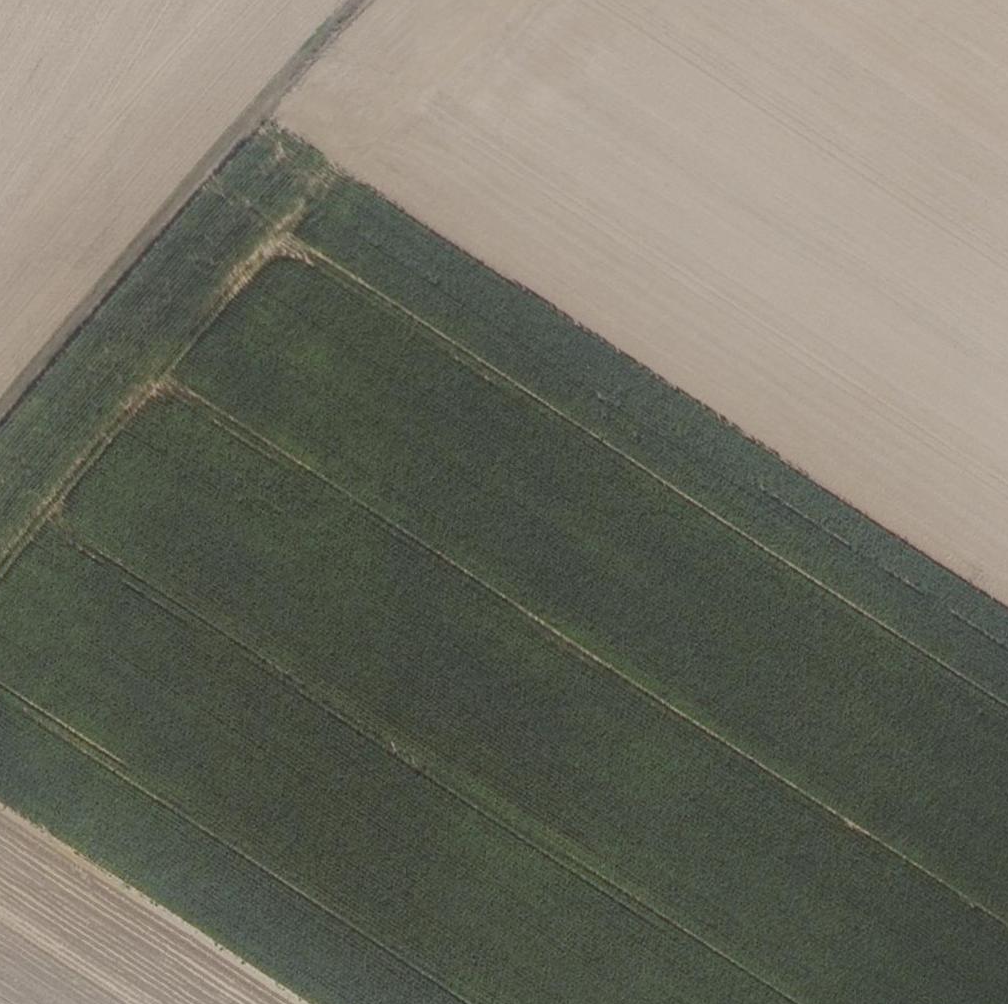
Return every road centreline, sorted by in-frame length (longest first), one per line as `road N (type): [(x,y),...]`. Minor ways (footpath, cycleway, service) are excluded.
road 1 (track): [(392,0),(0,436)]

